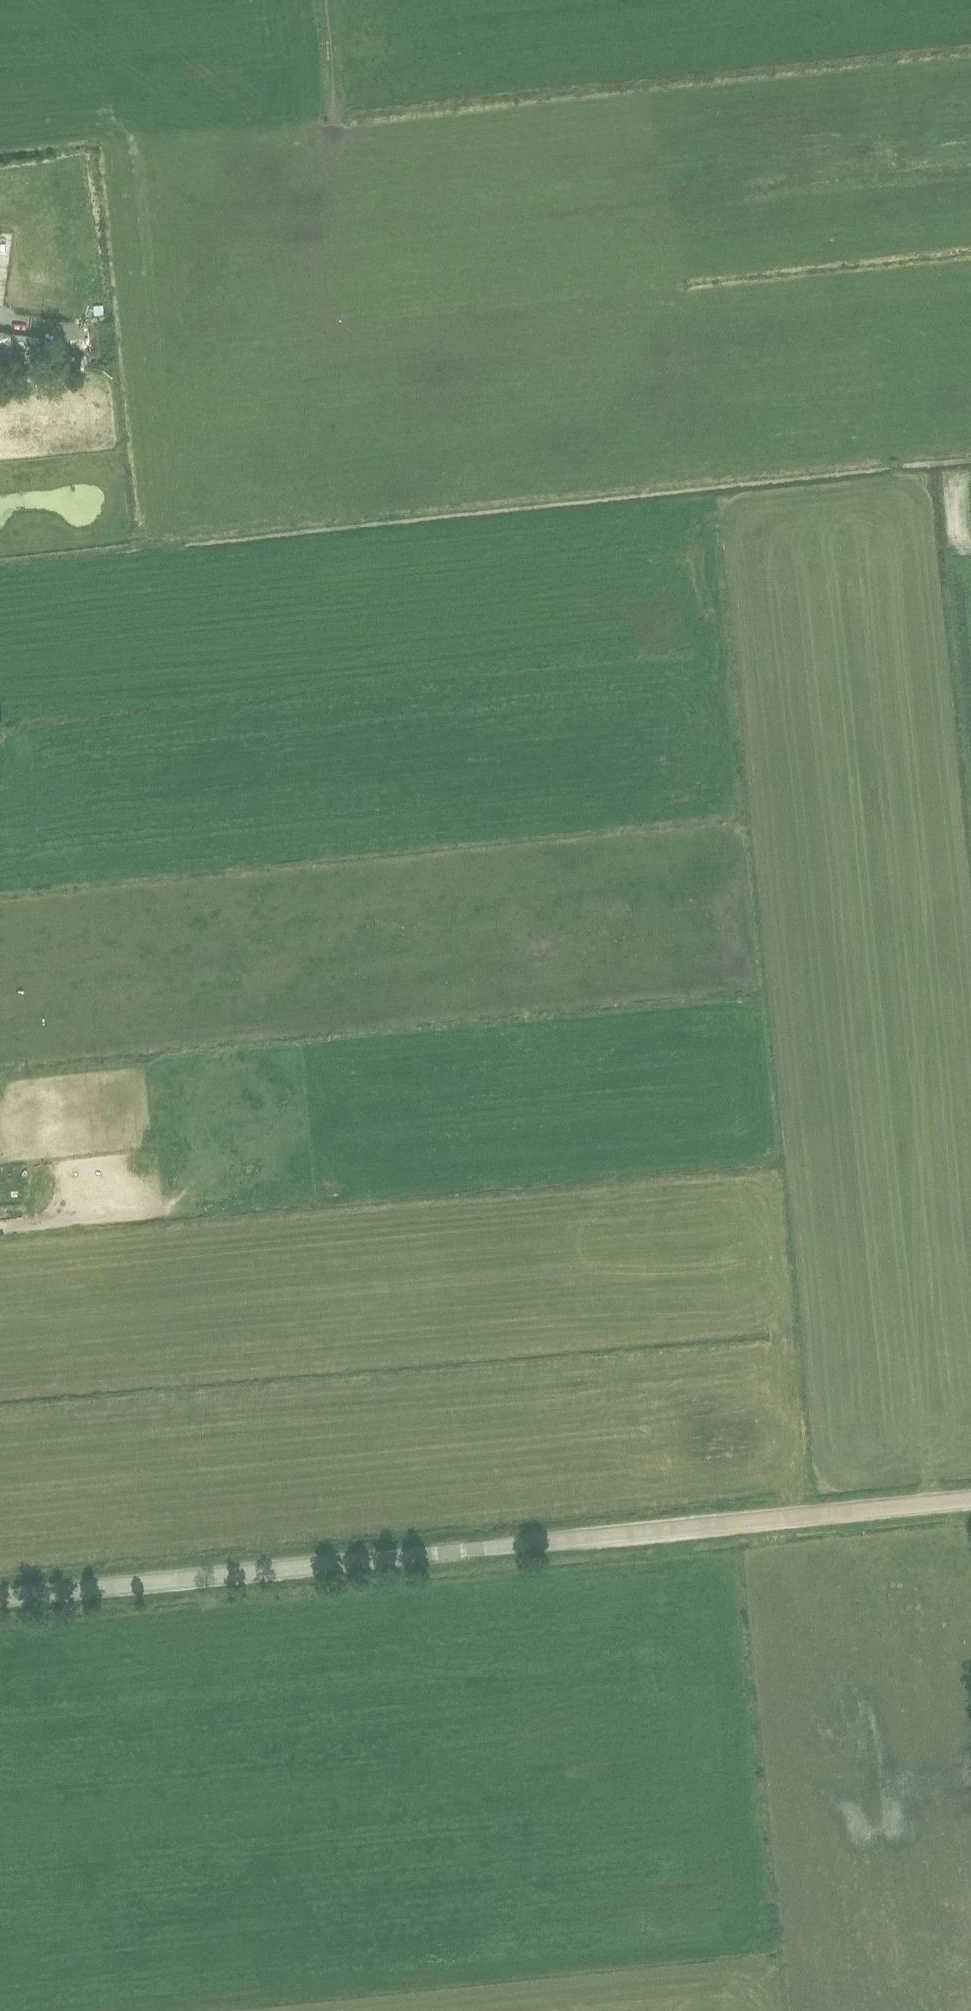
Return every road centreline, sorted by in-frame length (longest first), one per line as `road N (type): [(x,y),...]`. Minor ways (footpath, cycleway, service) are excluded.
road 1 (unclassified): [(0,1598),(970,1500)]

